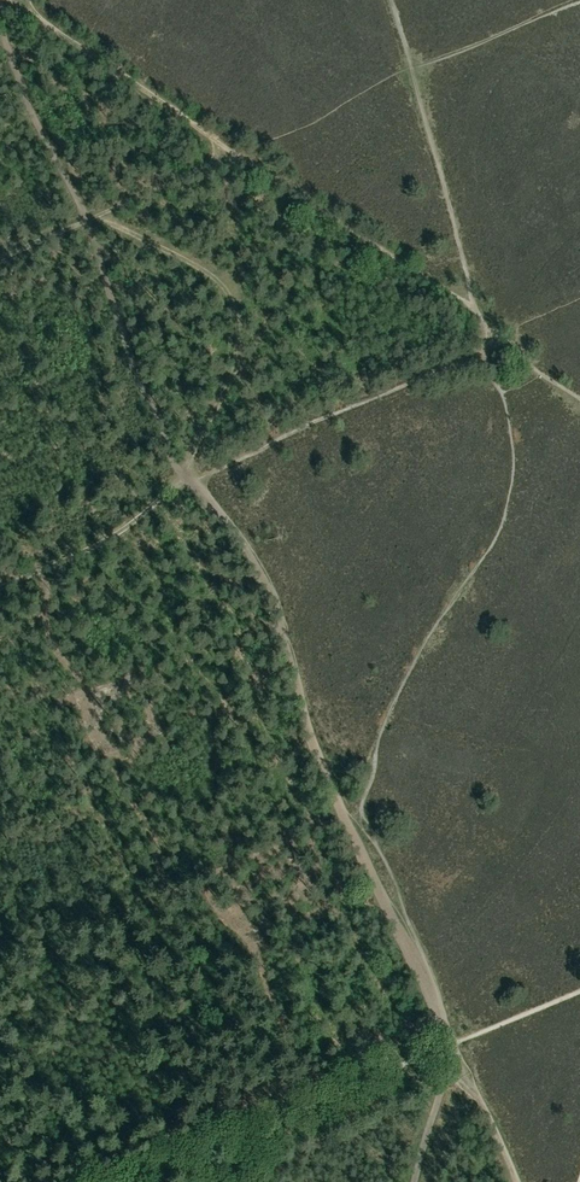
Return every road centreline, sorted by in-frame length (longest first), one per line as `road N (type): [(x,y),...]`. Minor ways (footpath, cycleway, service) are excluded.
road 1 (track): [(175,480),(191,476),(265,582),(353,840),(452,1047)]
road 2 (track): [(477,314),(6,0)]
road 3 (track): [(0,18),(43,139),(86,218),(175,480)]
road 4 (track): [(391,0),(477,314),(491,341),(579,404)]
road 5 (track): [(265,1127),(197,1057),(129,926),(112,911),(0,953)]
road 6 (track): [(175,480),(235,365),(234,300),(217,278),(94,214)]
road 7 (track): [(141,1181),(444,1051)]
road 8 (track): [(0,258),(231,150)]
road 9 (track): [(0,587),(108,540),(175,480)]
road 10 (track): [(452,1047),(516,1181)]

